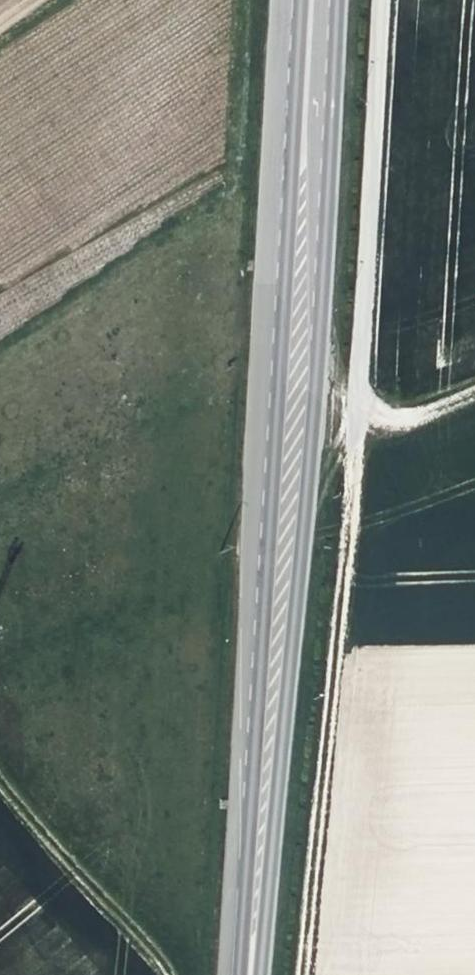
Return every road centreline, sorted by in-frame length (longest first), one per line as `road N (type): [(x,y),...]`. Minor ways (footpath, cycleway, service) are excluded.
road 1 (primary): [(273,561),(312,0)]
road 2 (tertiary): [(280,0),(273,561)]
road 3 (track): [(297,974),(355,427)]
road 4 (primary): [(246,974),(273,561)]
road 5 (track): [(0,783),(158,974)]
road 6 (track): [(355,427),(474,381)]

